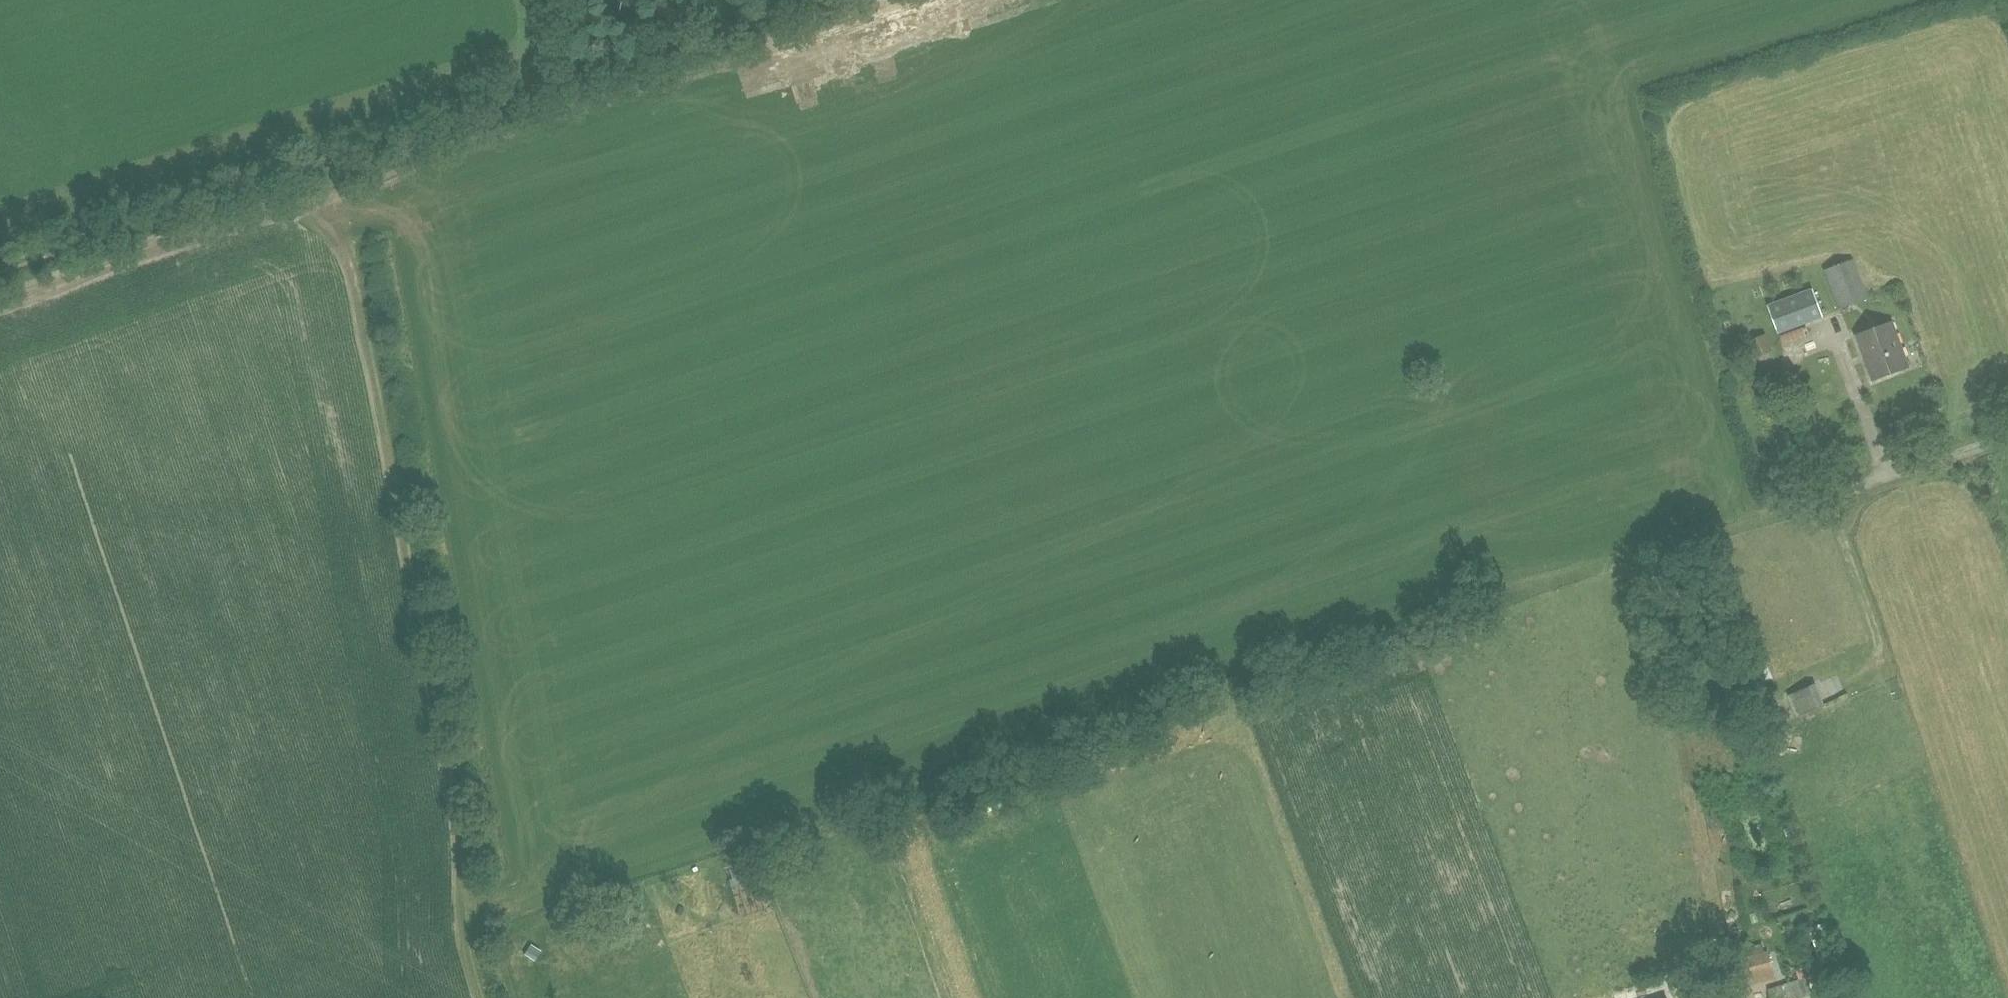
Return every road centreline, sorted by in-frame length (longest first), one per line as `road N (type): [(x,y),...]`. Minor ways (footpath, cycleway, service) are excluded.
road 1 (track): [(329,997),(464,956),(501,934),(712,858),(1217,700),(1762,515)]
road 2 (track): [(816,0),(0,267)]
road 3 (track): [(2007,436),(1762,515)]

